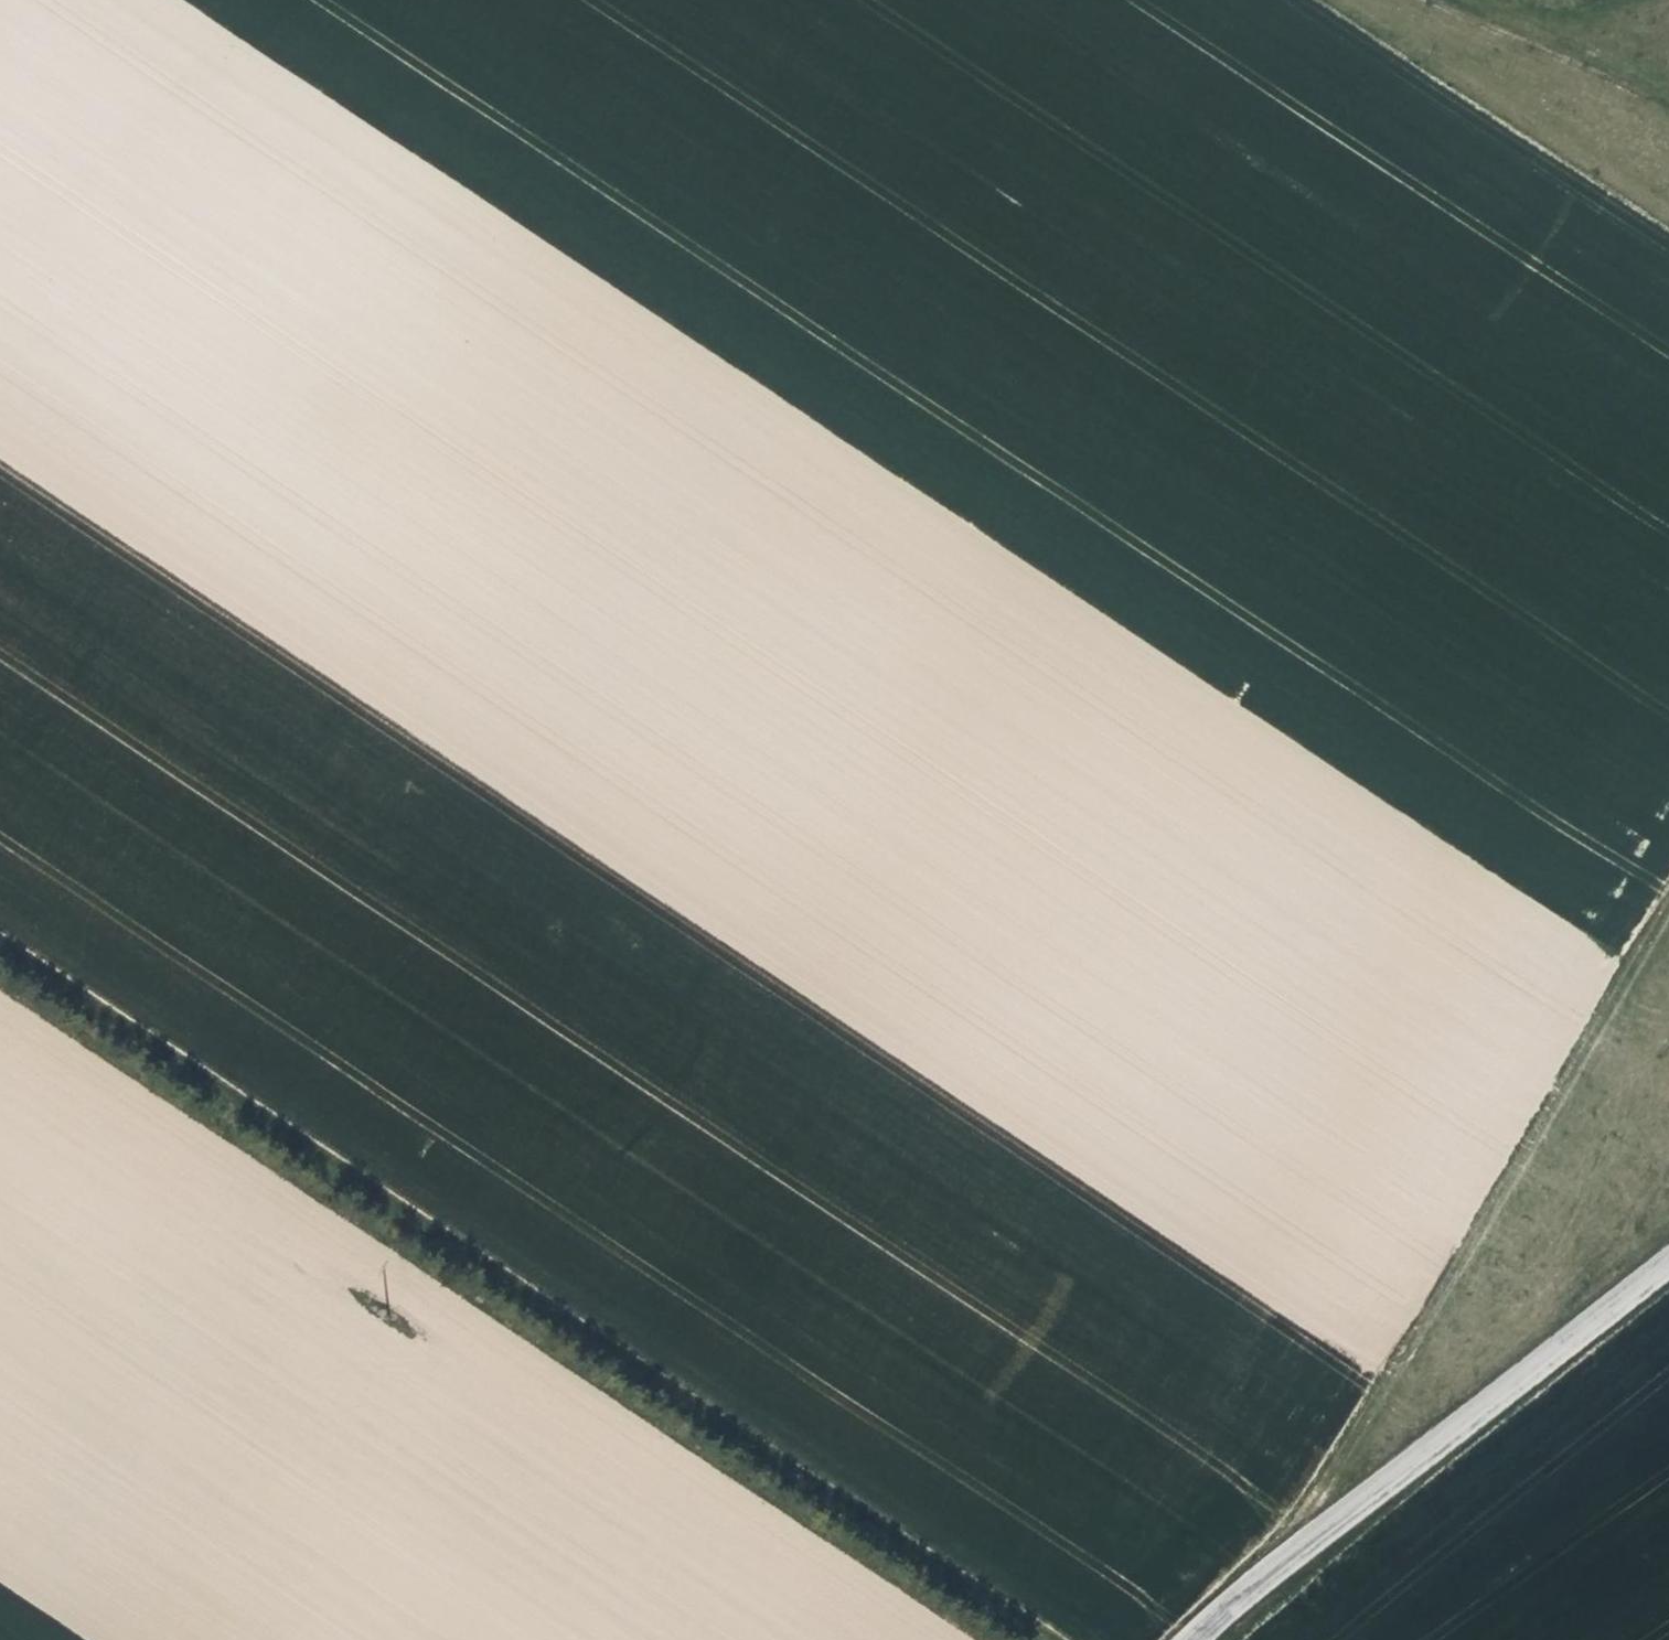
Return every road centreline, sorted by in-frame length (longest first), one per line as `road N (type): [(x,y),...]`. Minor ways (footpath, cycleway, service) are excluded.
road 1 (track): [(1668,905),(1272,1564)]
road 2 (tertiary): [(1186,1639),(1306,1535),(1668,1258)]
road 3 (track): [(1467,0),(1668,95)]

